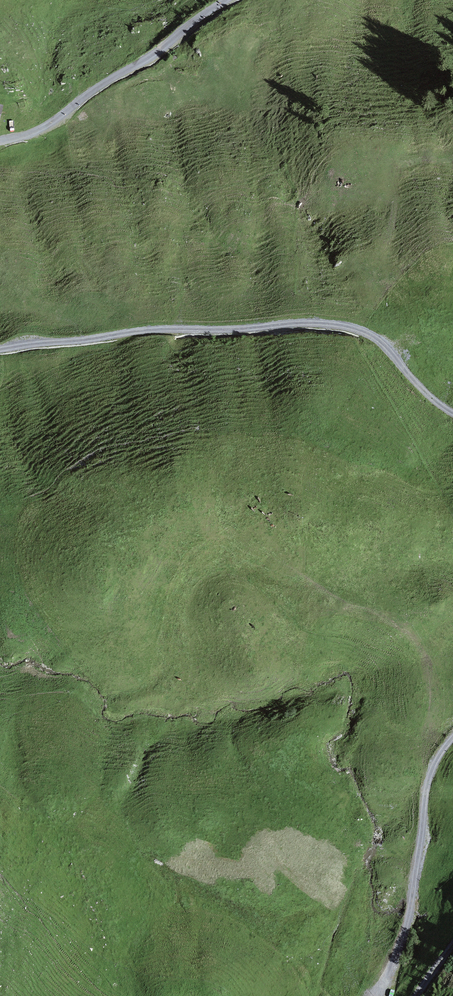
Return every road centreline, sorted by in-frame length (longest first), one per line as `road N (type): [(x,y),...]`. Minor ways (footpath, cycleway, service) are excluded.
road 1 (track): [(0,349),(149,329),(333,324),(374,337),(452,413)]
road 2 (track): [(452,736),(429,780),(406,933),(378,995)]
road 3 (track): [(227,0),(48,126),(0,142)]

